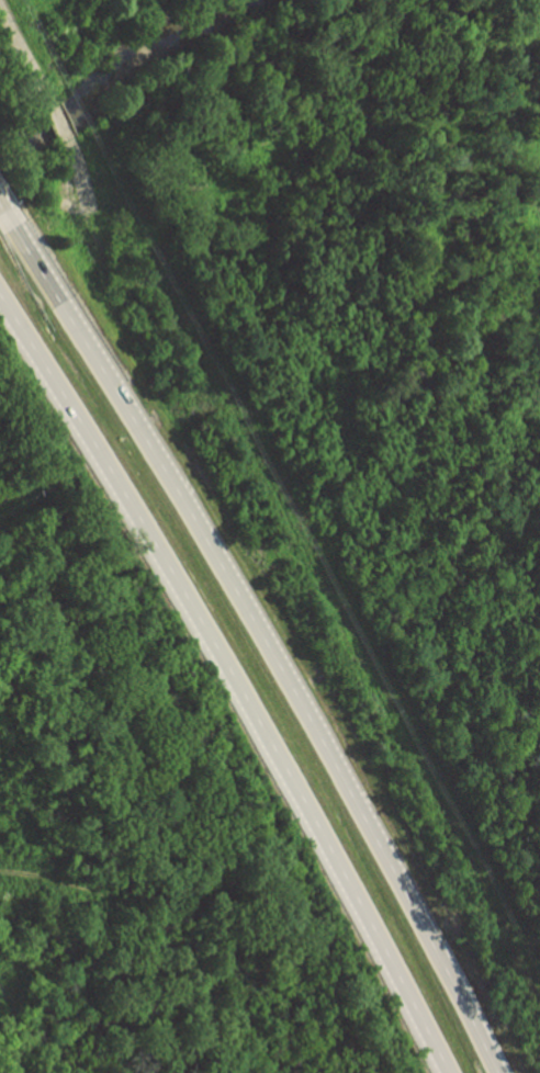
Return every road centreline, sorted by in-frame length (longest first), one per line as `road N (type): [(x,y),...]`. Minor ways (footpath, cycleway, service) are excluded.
road 1 (trunk): [(503,1072),(320,735),(2,214)]
road 2 (track): [(98,138),(539,977)]
road 3 (trunk): [(0,301),(116,479),(359,904),(446,1072)]

